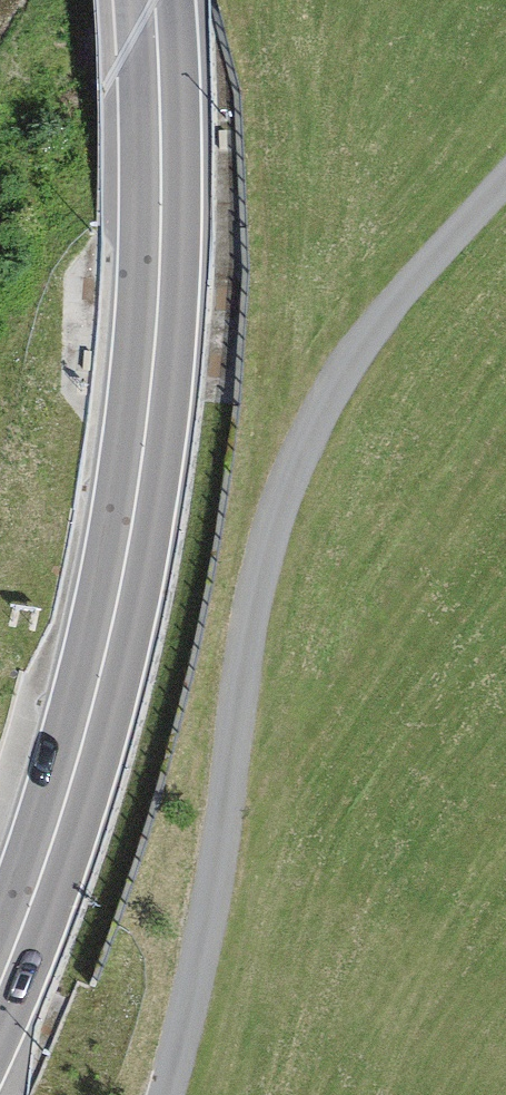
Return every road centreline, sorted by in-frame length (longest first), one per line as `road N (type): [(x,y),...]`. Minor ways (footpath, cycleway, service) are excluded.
road 1 (trunk): [(157,0),(161,215),(144,448),(103,671),(0,987)]
road 2 (unclassified): [(169,1094),(222,843),(247,643),(292,468),(335,380),(505,178)]

